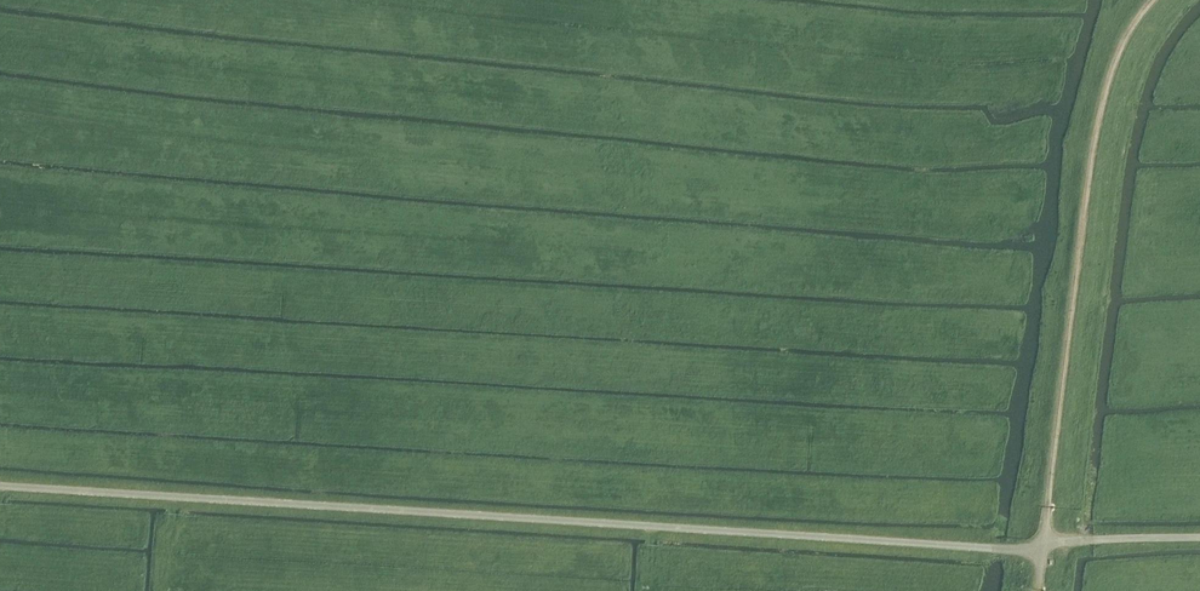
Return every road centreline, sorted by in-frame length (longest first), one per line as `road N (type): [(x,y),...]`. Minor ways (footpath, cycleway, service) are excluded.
road 1 (unclassified): [(992,547),(0,486)]
road 2 (track): [(1199,536),(1060,540),(1041,549)]

